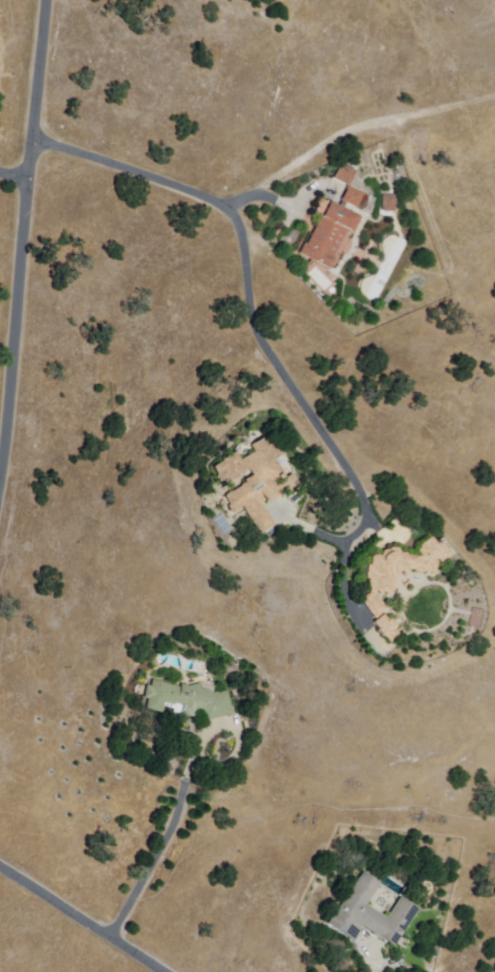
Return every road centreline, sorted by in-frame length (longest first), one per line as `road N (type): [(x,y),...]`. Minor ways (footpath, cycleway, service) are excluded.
road 1 (residential): [(34,141),(55,139),(177,183),(237,219),(256,329),(368,512),(364,528),(345,544)]
road 2 (residential): [(48,0),(0,492)]
road 3 (track): [(252,196),(348,129),(494,95)]
road 4 (residential): [(0,866),(159,971)]

